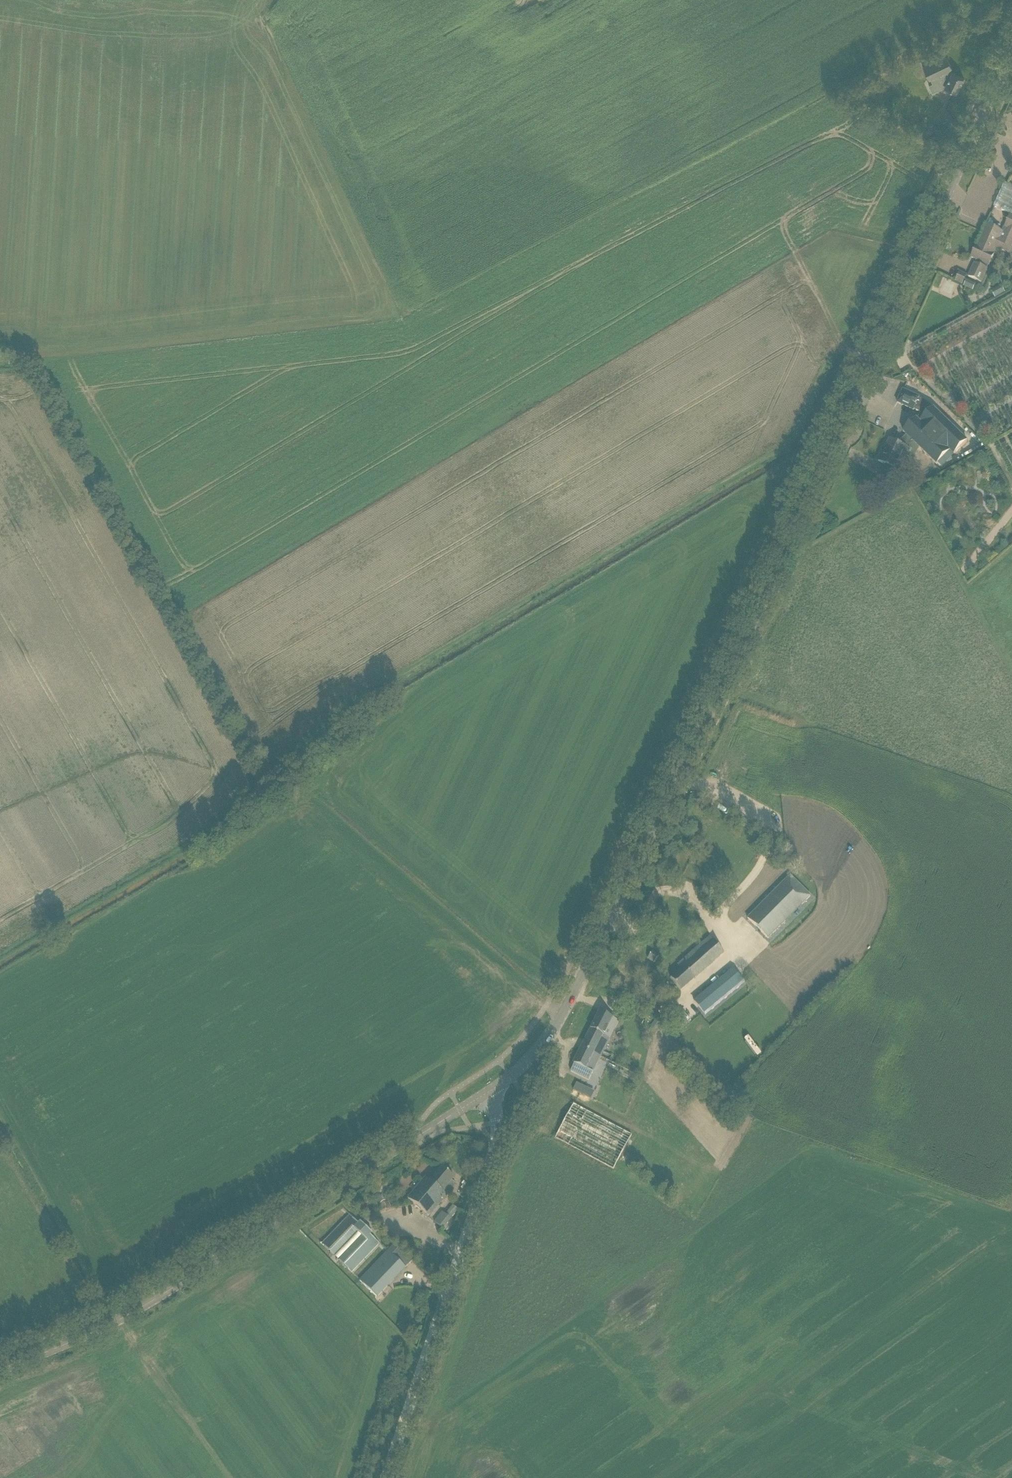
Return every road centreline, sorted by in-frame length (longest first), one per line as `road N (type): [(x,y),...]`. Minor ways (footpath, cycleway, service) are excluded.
road 1 (tertiary): [(487,1093),(511,1077),(562,1015),(1011,52)]
road 2 (tertiary): [(0,1373),(110,1326),(487,1093)]
road 3 (unclassified): [(386,1477),(492,1150),(497,1123),(487,1093)]

